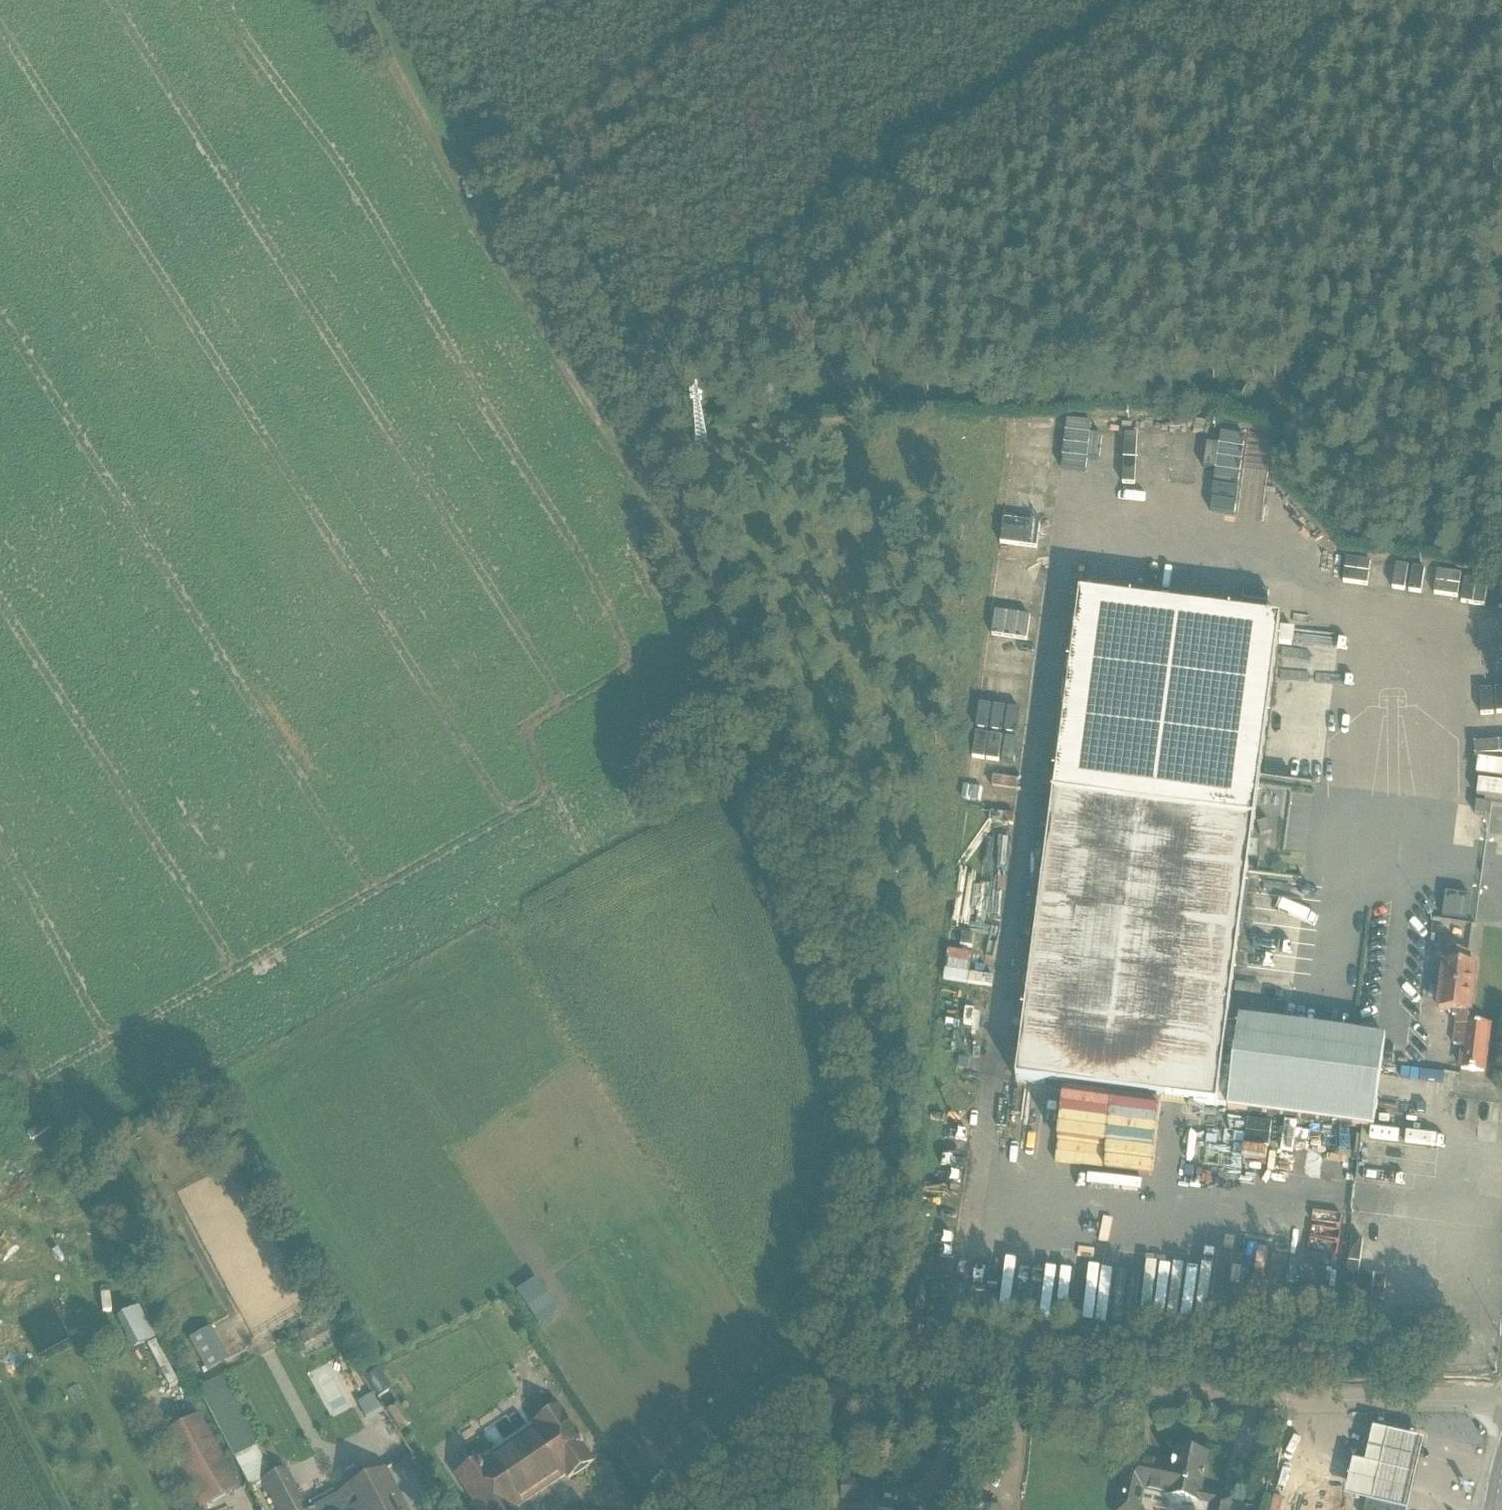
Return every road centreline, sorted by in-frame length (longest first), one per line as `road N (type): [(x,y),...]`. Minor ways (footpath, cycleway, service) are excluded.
road 1 (track): [(822,1393),(860,1261),(876,1133),(849,996),(773,750),(679,541),(454,179),(359,0)]
road 2 (unclassified): [(669,1509),(758,1417),(822,1393),(1501,1400)]

